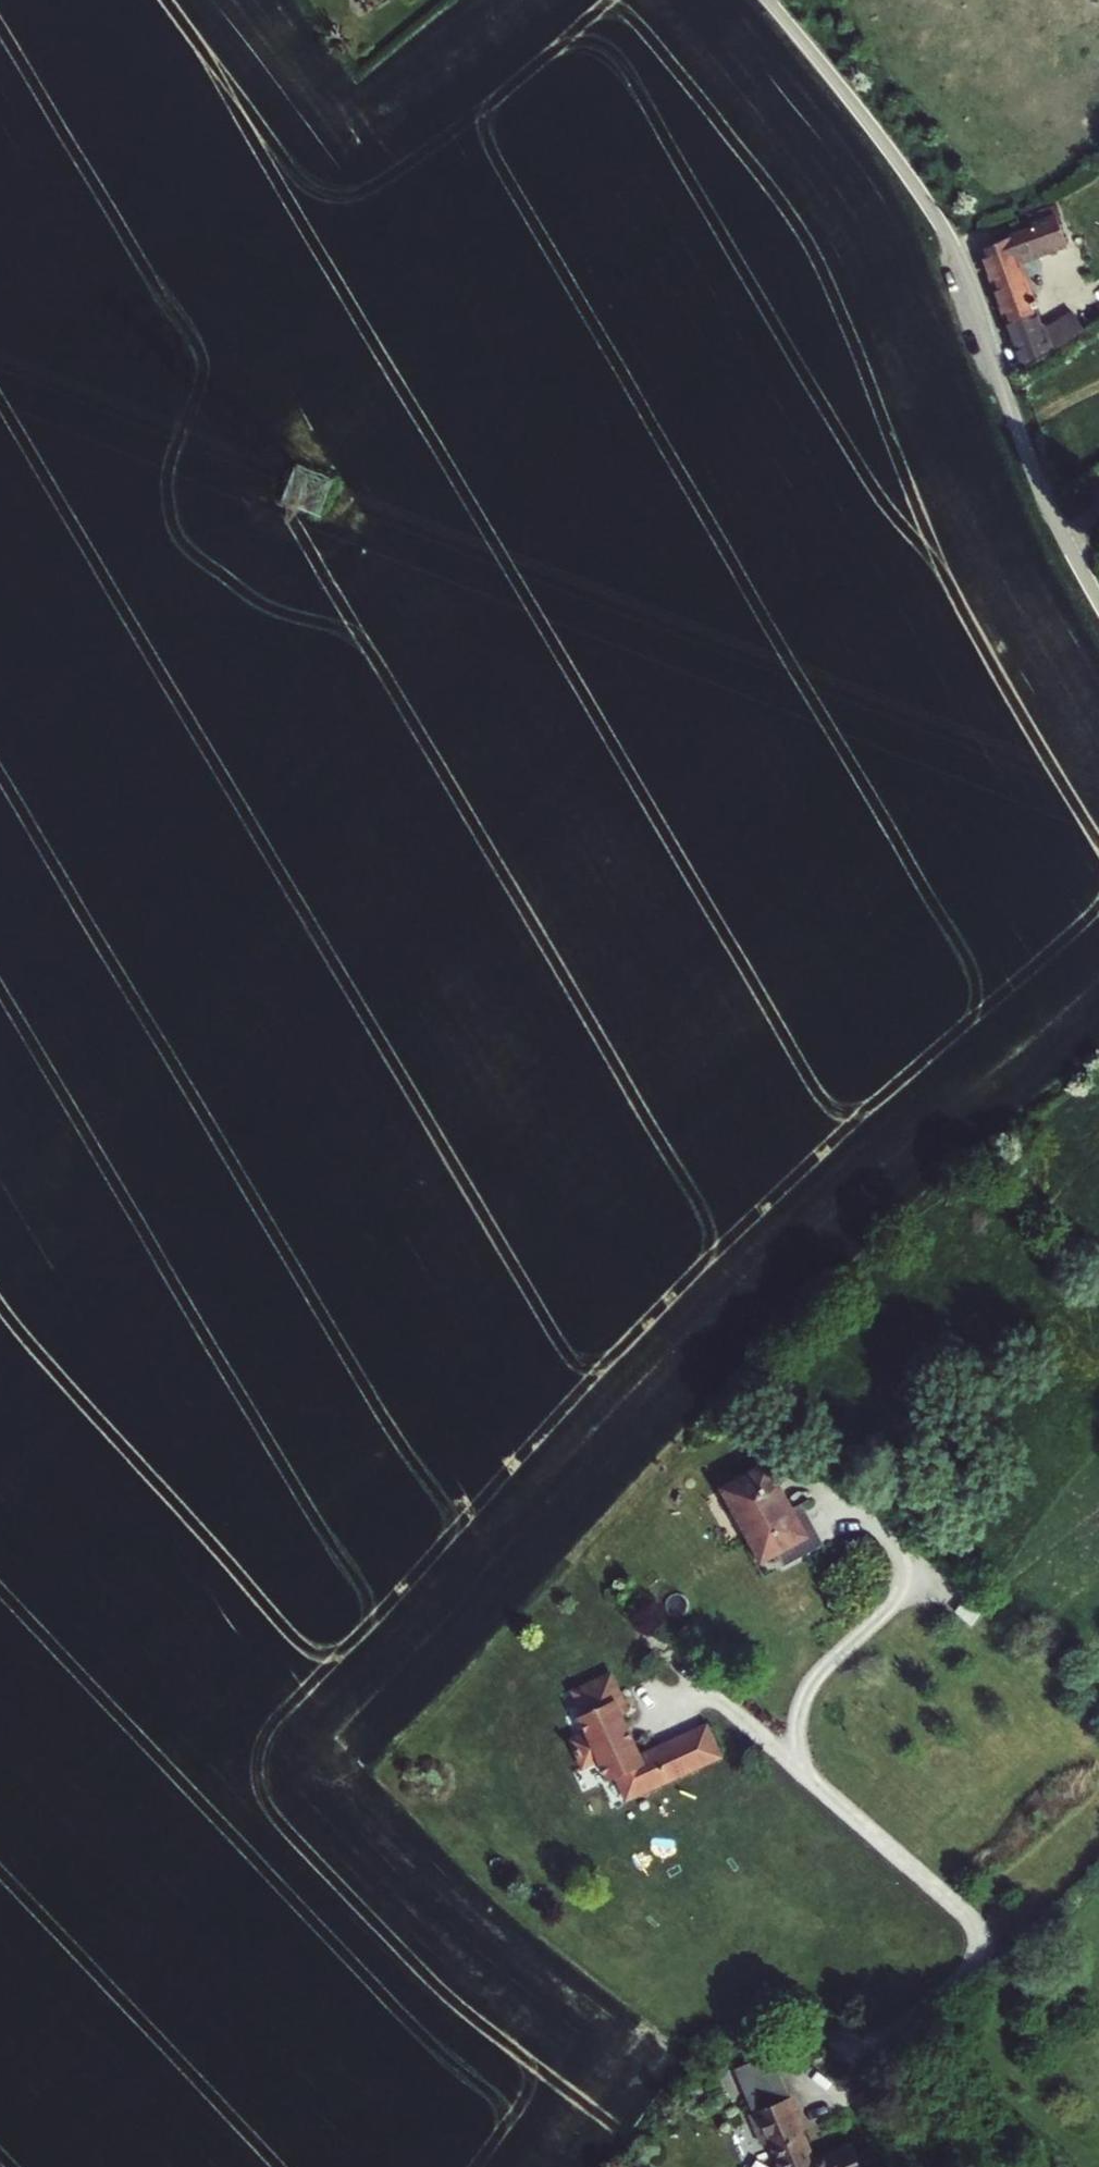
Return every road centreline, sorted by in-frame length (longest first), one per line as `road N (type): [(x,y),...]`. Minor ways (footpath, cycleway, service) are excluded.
road 1 (unclassified): [(1098,599),(1034,469),(944,227),(768,0)]

